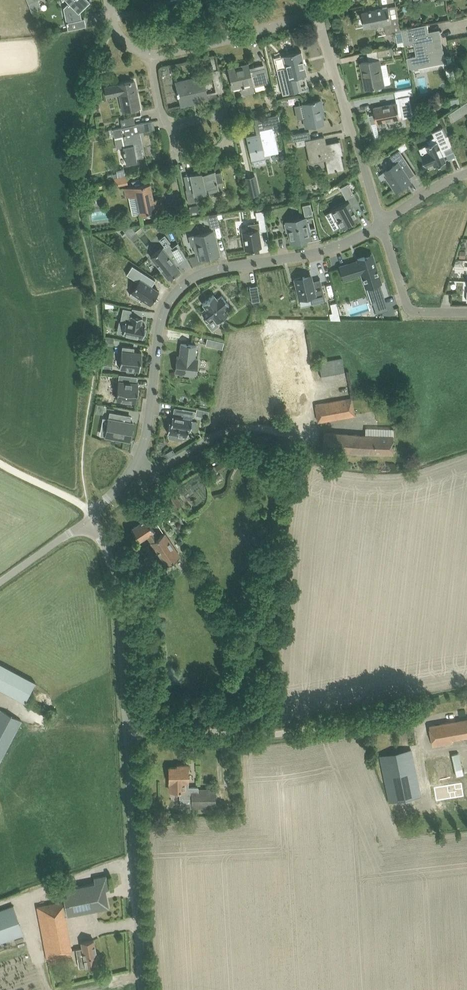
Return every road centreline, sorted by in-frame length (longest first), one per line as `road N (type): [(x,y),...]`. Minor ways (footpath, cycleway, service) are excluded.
road 1 (residential): [(137,461),(160,326),(183,286),(213,269),(322,251),(382,223)]
road 2 (unclassified): [(127,724),(286,734),(421,712)]
road 3 (unclassified): [(142,989),(127,724)]
road 4 (residential): [(382,223),(315,12)]
road 5 (unclassified): [(127,724),(116,584),(93,515)]
road 6 (residential): [(150,52),(315,12)]
road 7 (unclassified): [(137,461),(162,467),(245,426),(280,431)]
road 8 (residential): [(466,313),(408,308),(382,223)]
road 9 (residential): [(172,130),(221,112),(228,137),(213,152),(176,147)]

